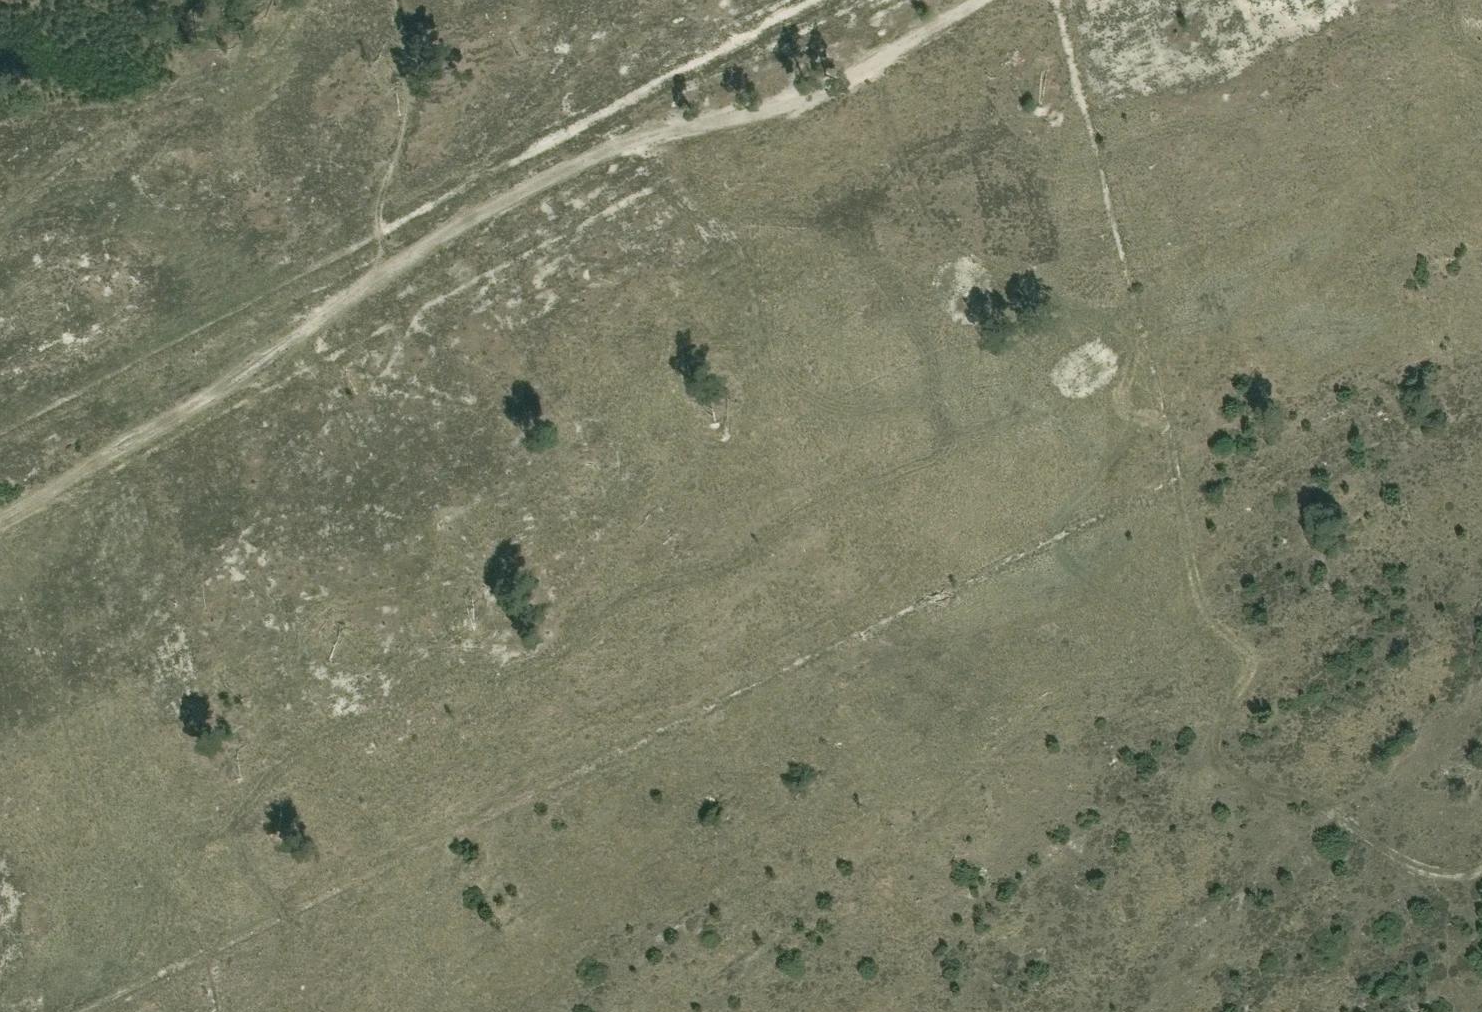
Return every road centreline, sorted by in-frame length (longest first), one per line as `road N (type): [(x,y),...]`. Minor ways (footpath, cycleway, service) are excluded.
road 1 (track): [(973,0),(789,105),(643,135),(592,158),(391,269),(217,395),(0,511)]

